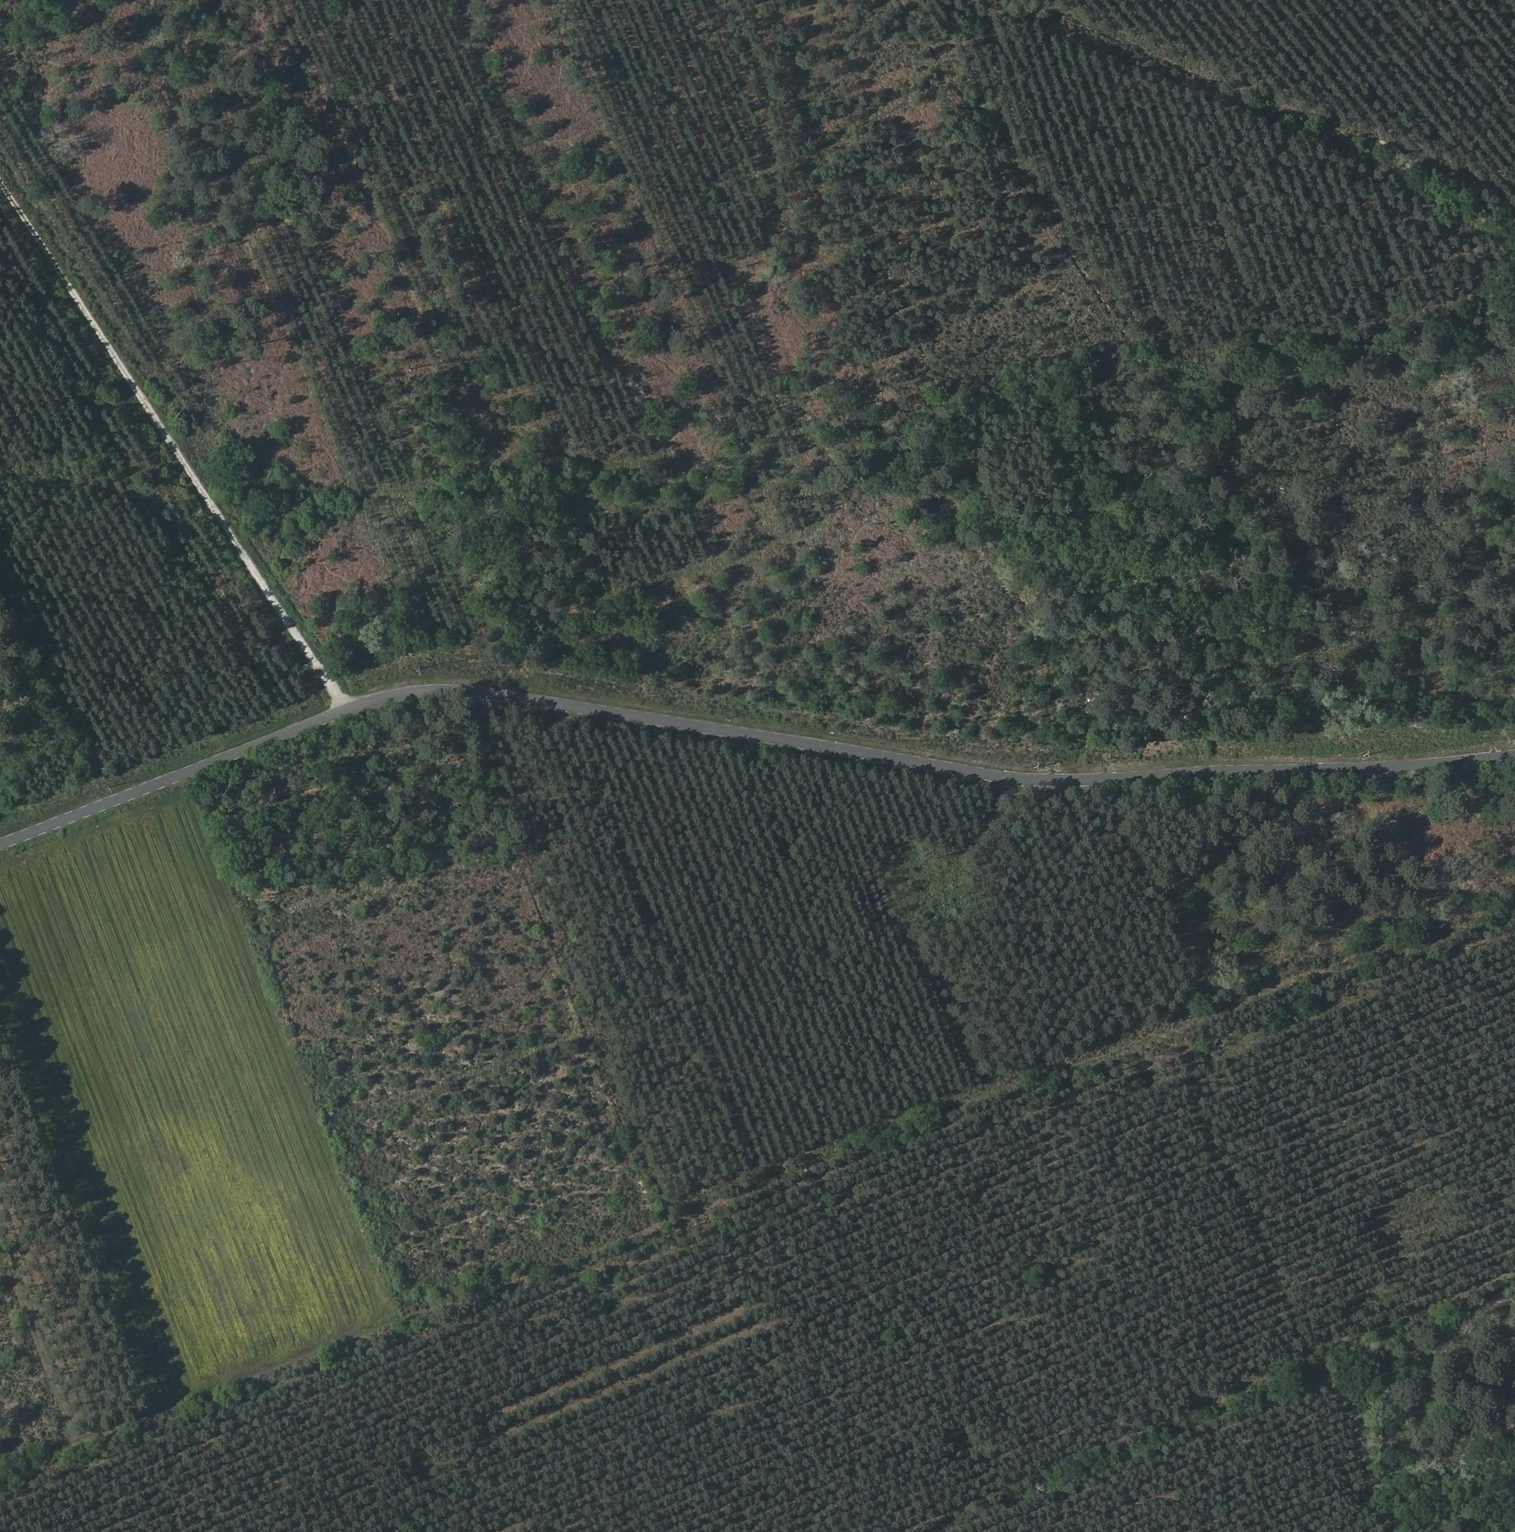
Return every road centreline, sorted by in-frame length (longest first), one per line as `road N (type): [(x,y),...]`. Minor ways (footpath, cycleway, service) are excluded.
road 1 (tertiary): [(0,846),(362,704),(433,689),(1032,780),(1514,755)]
road 2 (track): [(0,188),(362,704)]

